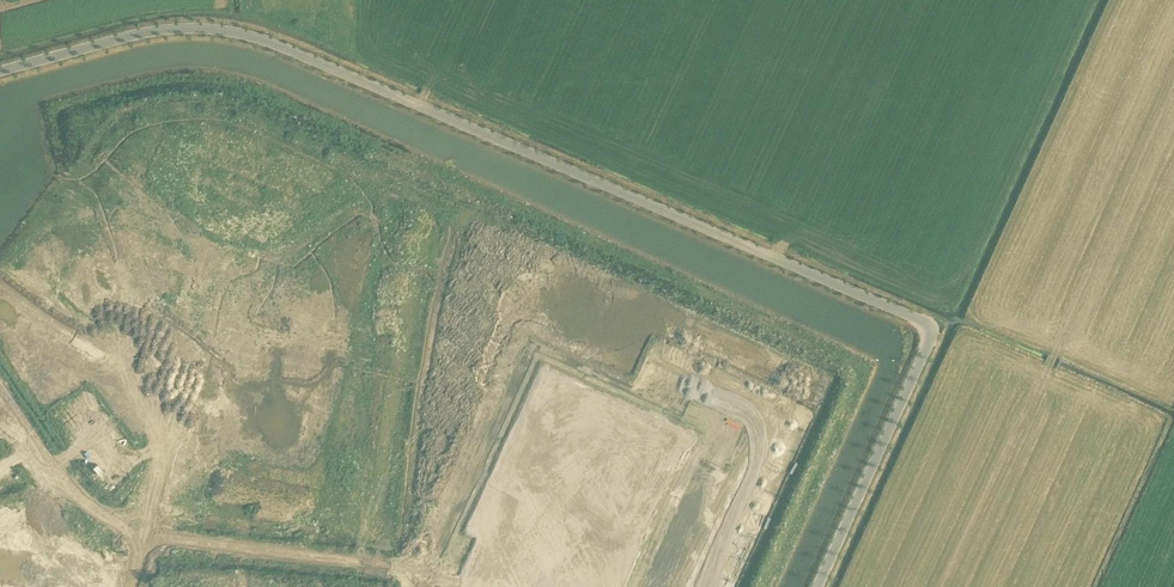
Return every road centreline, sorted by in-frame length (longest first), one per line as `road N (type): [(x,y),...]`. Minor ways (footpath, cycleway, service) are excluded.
road 1 (unclassified): [(816,586),(930,340),(920,319),(260,37),(153,28),(0,68)]
road 2 (track): [(430,570),(142,538)]
road 3 (track): [(142,538),(68,488),(0,388)]

